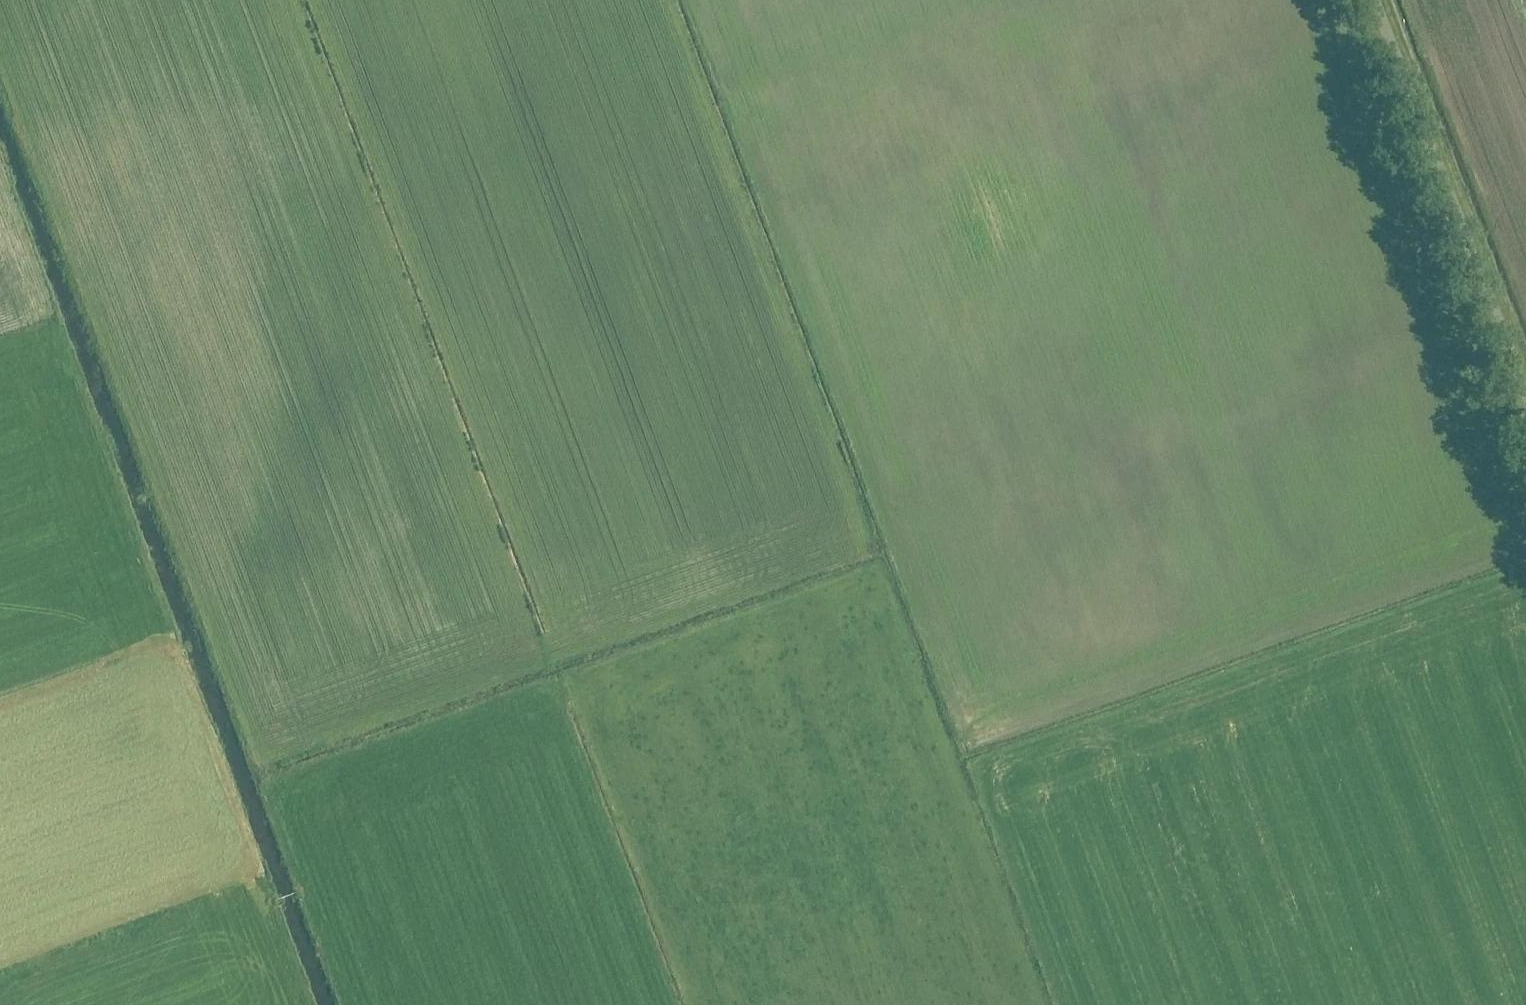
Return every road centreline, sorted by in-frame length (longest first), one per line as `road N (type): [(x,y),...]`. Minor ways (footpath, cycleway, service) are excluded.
road 1 (unclassified): [(1525,395),(1372,0)]

